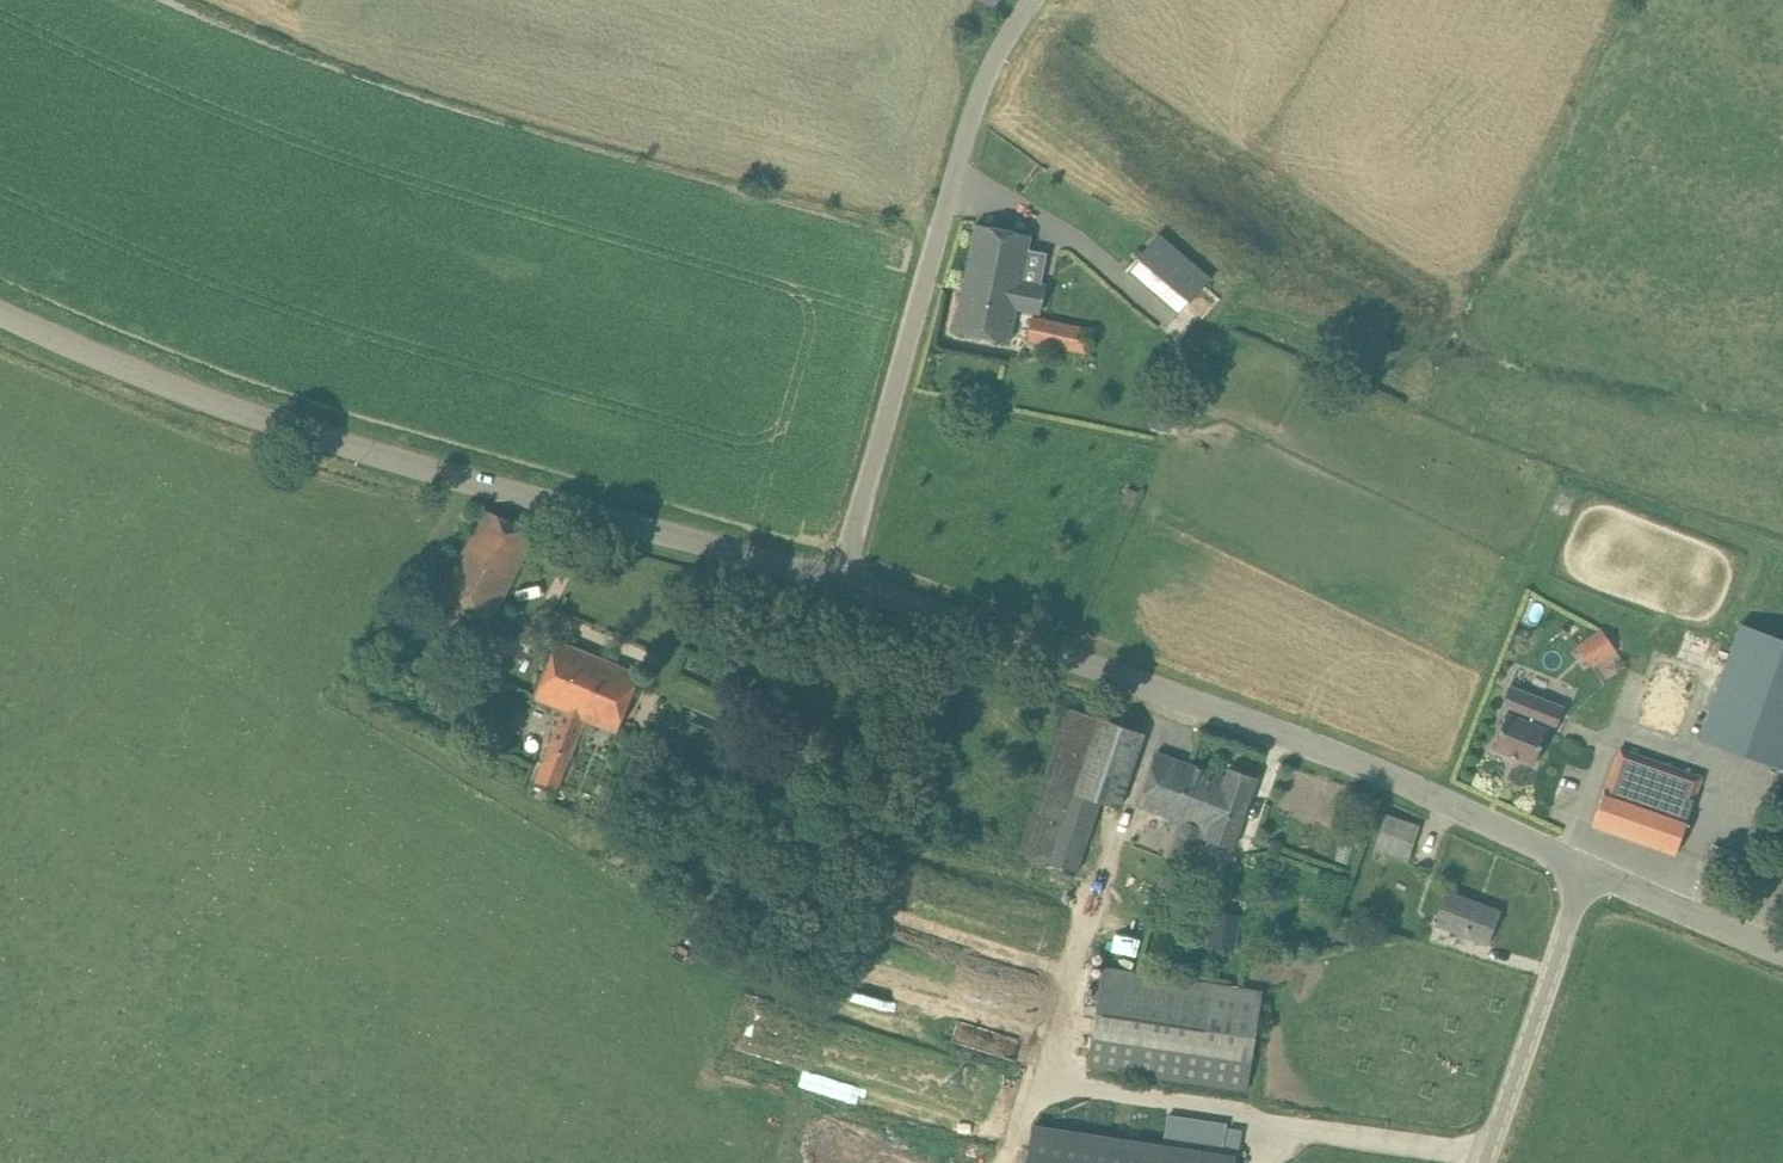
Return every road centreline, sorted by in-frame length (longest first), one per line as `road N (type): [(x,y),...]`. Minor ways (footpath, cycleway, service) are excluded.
road 1 (unclassified): [(841,578),(485,487),(234,412),(0,311)]
road 2 (unclassified): [(1587,865),(1451,801),(841,578)]
road 3 (unclassified): [(841,578),(983,90),(1034,0)]
road 4 (unclassified): [(1482,1162),(1587,865)]
road 5 (unclassified): [(1782,954),(1587,865)]

